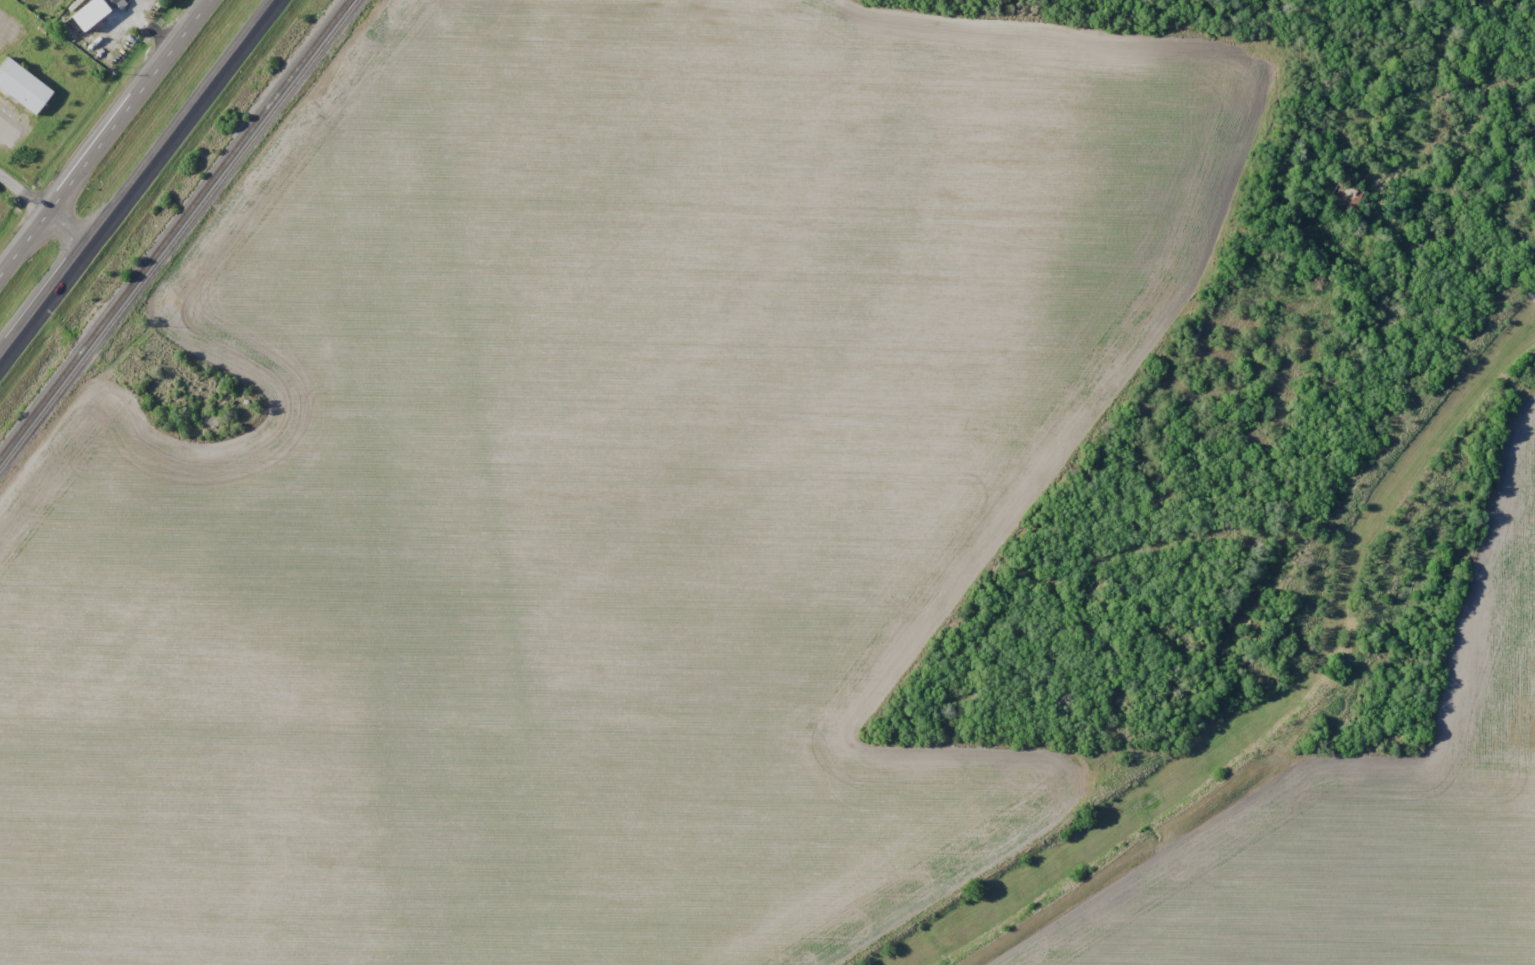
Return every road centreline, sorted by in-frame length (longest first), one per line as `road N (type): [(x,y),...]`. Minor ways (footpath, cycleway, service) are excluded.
road 1 (trunk): [(0,369),(279,0)]
road 2 (trunk): [(208,0),(0,282)]

